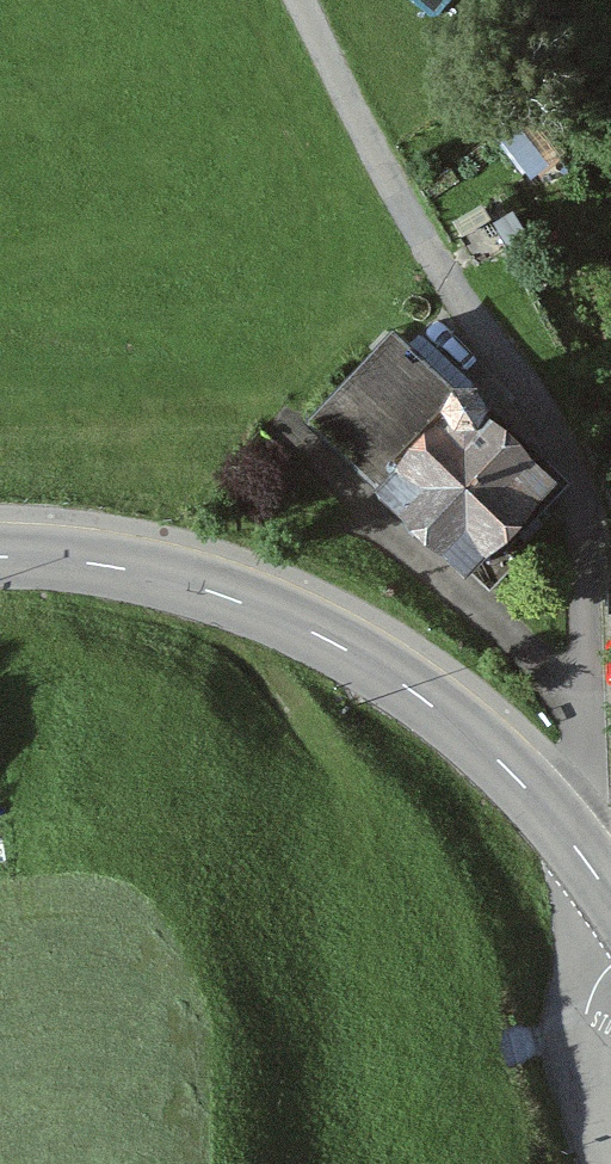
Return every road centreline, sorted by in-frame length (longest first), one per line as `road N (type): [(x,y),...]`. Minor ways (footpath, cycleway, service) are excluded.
road 1 (unclassified): [(578,848),(586,555),(576,499),(551,438),(416,228),(303,0)]
road 2 (tertiary): [(578,848),(440,711),(342,645),(233,599),(121,568),(0,557)]
road 3 (unclassified): [(610,968),(586,1009),(584,1033),(607,1163)]

